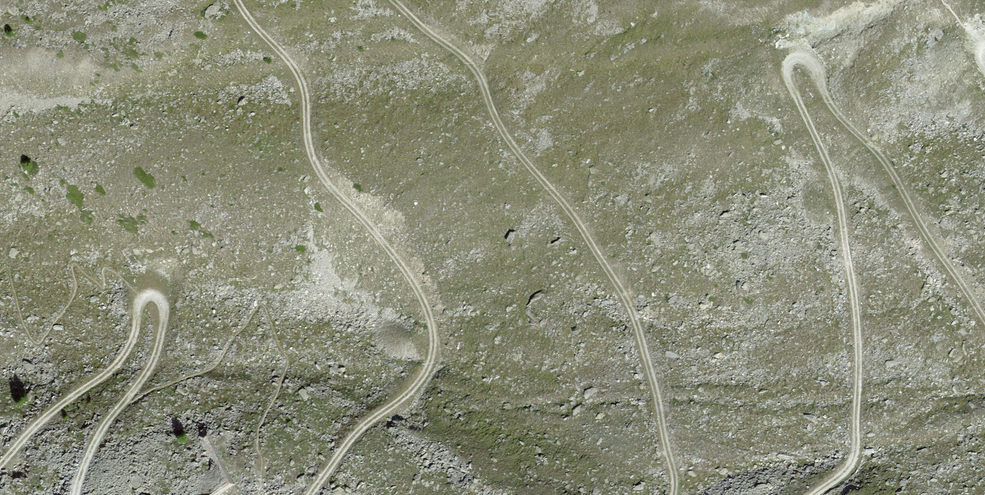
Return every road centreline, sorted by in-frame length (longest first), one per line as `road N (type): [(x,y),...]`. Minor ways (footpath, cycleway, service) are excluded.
road 1 (track): [(812,494),(854,460),(858,331),(839,197),(788,78),(789,60),(815,65),(836,111),(888,168),(984,320)]
road 2 (track): [(322,494),(365,435),(441,364),(442,315),(391,246),(329,188),(314,94),(242,0)]
road 3 (track): [(392,0),(475,65),(521,156),(604,252),(662,382),(683,470),(681,494)]
road 4 (track): [(0,463),(49,410),(132,349),(138,303),(161,295),(157,354),(87,455),(78,494)]

